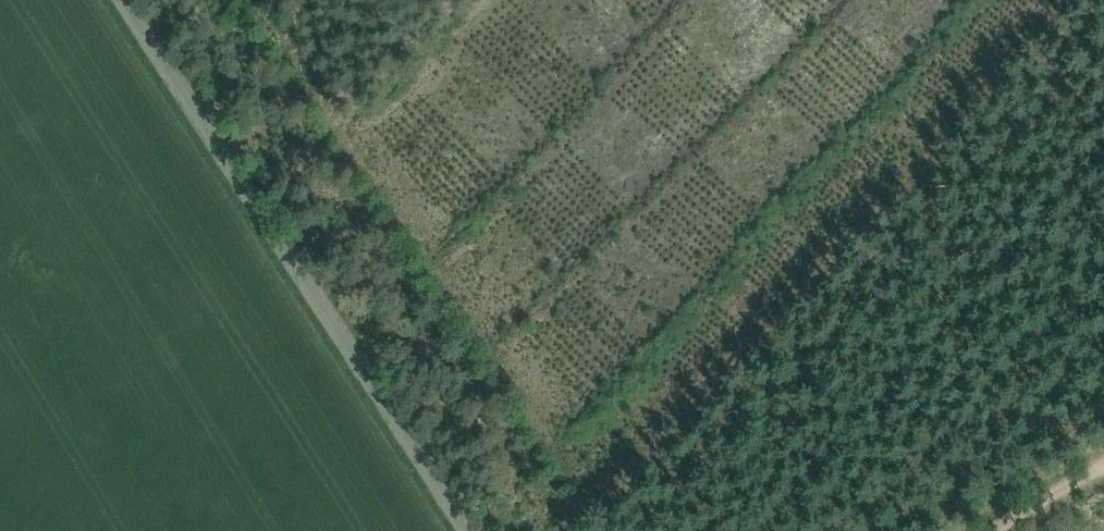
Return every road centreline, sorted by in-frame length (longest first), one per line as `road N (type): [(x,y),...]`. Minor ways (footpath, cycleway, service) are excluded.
road 1 (unclassified): [(466,530),(123,0)]
road 2 (track): [(989,530),(1103,461)]

